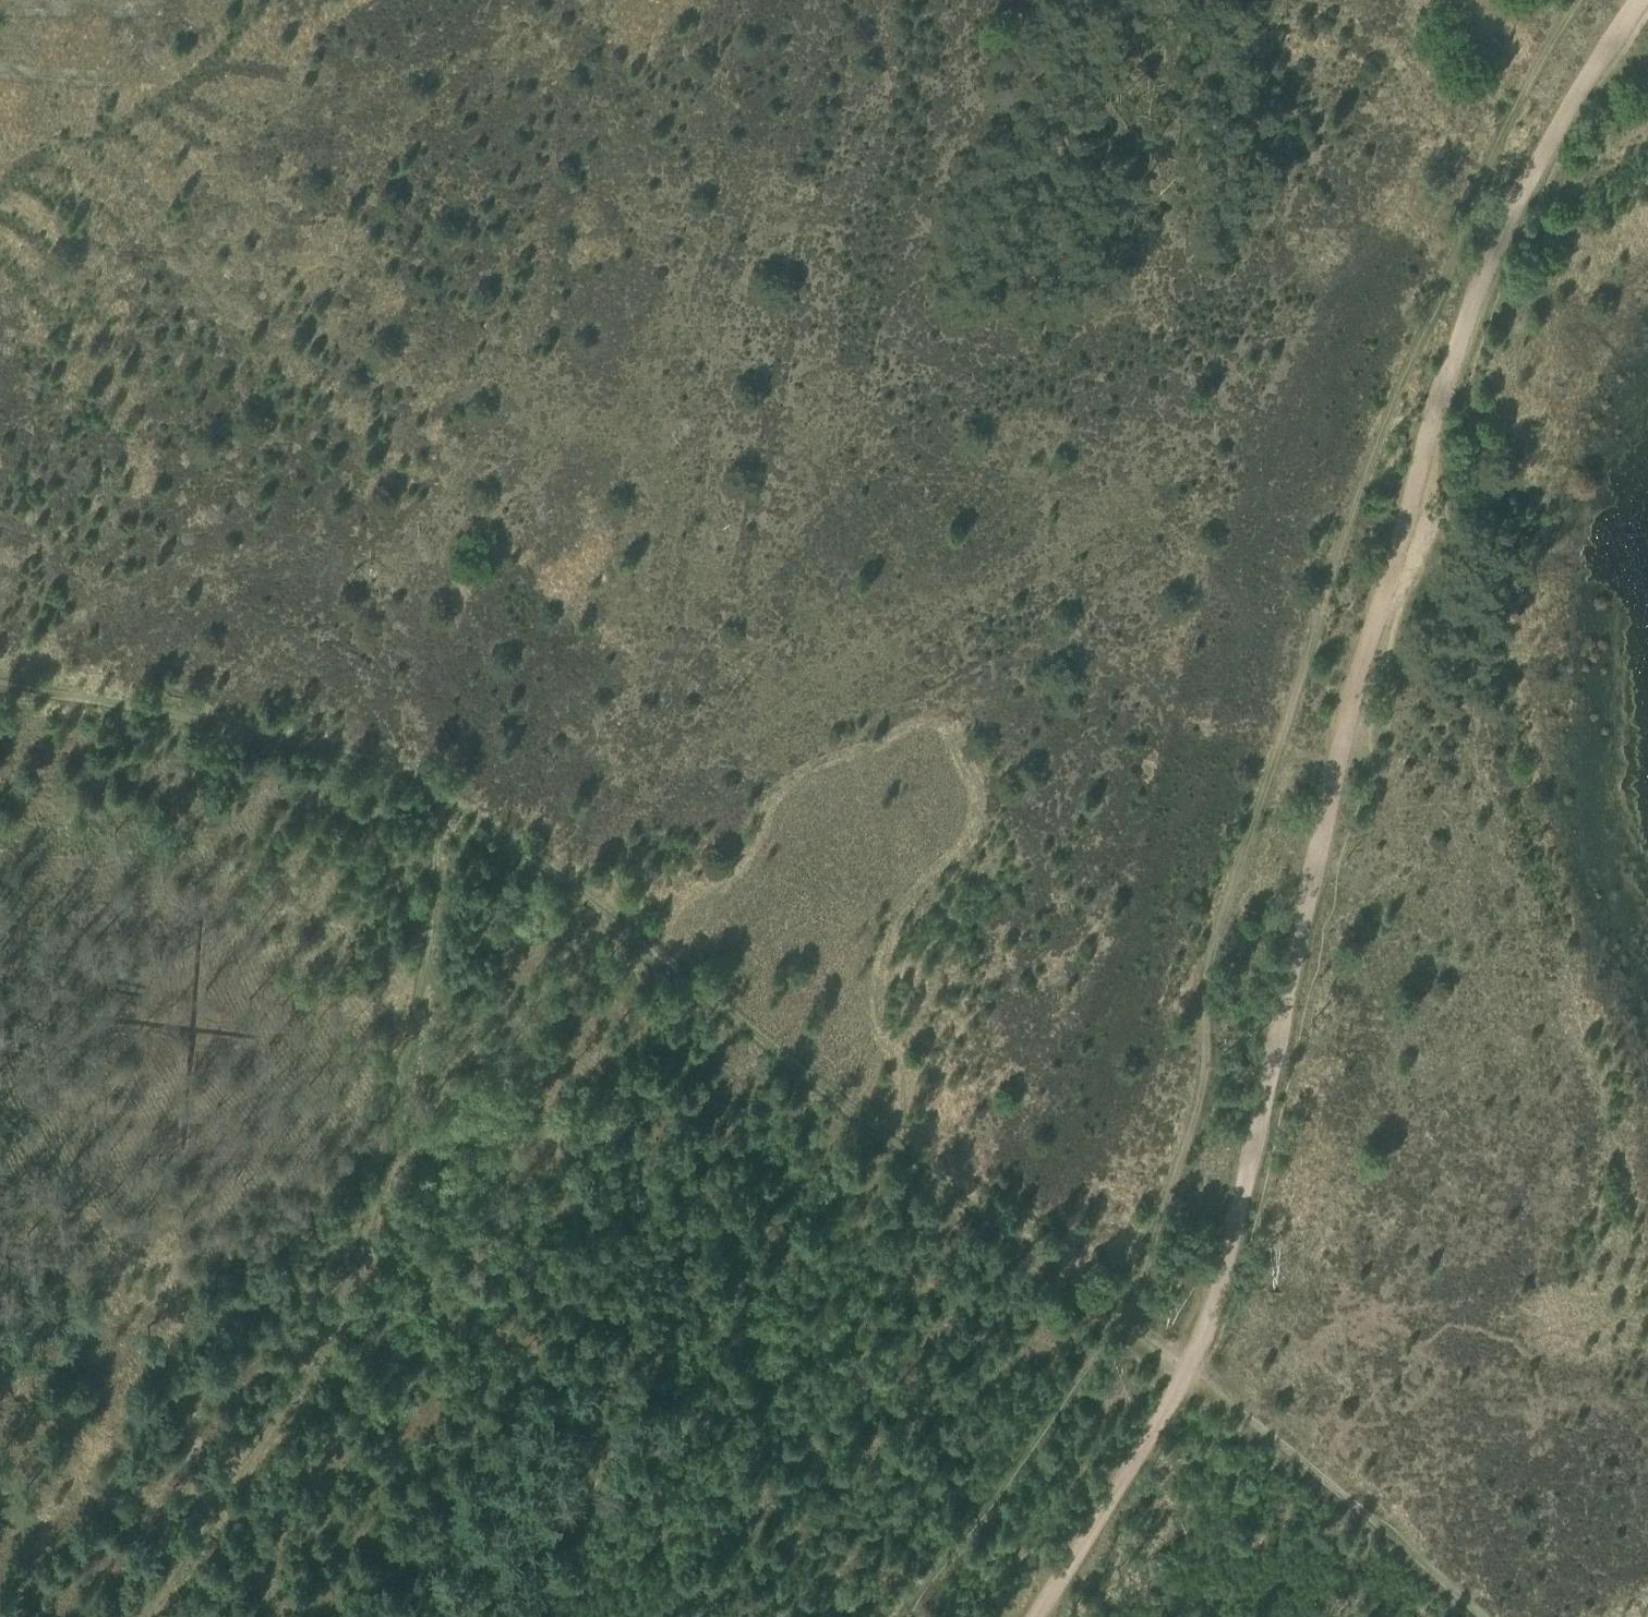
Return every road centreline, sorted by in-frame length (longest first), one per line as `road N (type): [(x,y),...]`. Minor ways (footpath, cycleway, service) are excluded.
road 1 (track): [(1642,0),(1521,194),(1470,310),(1338,747),(1260,1137),(1203,1328),(1180,1368)]
road 2 (track): [(0,684),(334,751),(443,789)]
road 3 (track): [(1180,1368),(1032,1616)]

